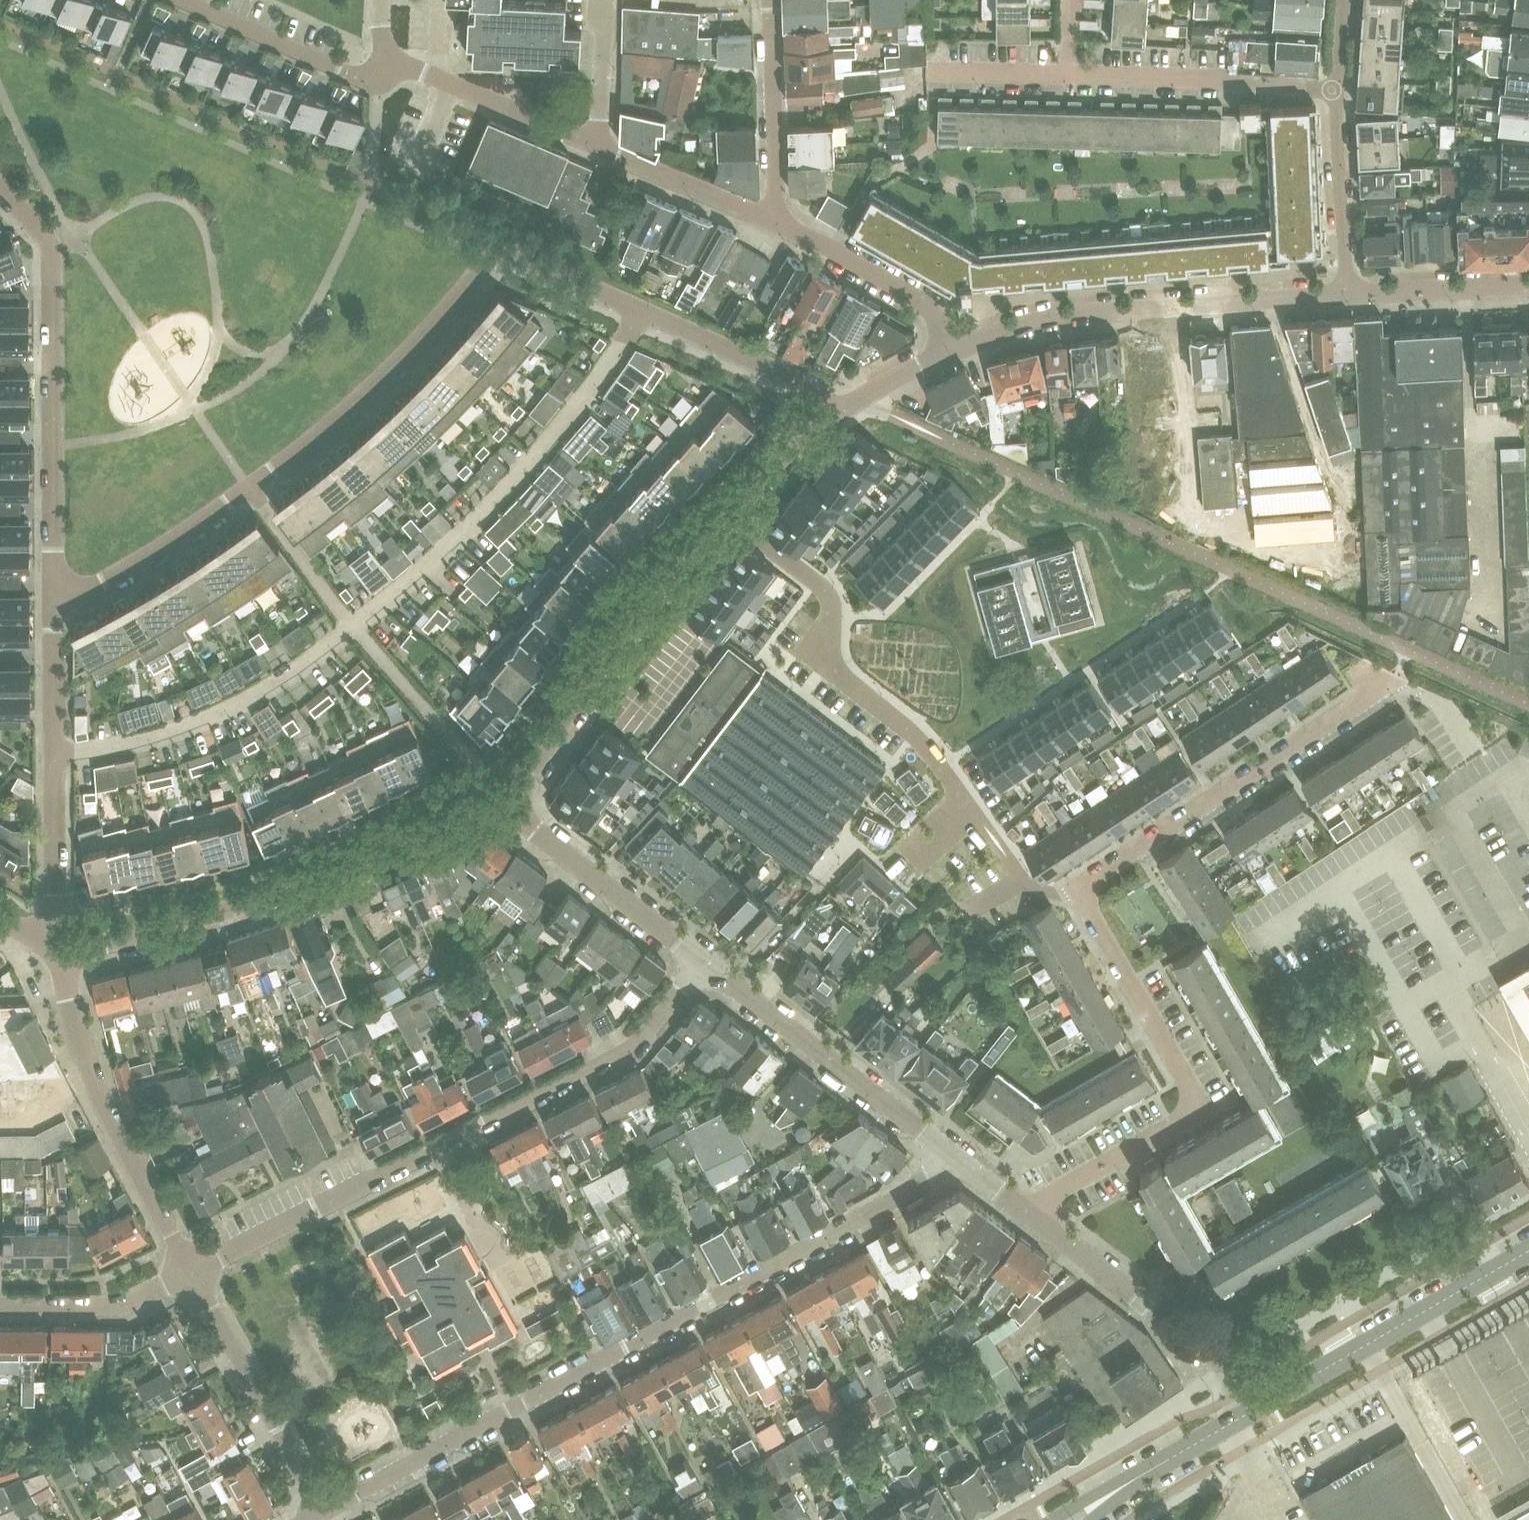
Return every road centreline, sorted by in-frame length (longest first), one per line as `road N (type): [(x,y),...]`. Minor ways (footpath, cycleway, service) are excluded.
road 1 (residential): [(963,1164),(328,1515)]
road 2 (residential): [(193,1267),(649,1033),(701,962)]
road 3 (residential): [(503,244),(440,328),(335,424),(137,571),(54,601)]
road 4 (residential): [(729,511),(827,594),(829,660),(841,677),(920,743),(1026,890),(1079,891)]
road 5 (unclassified): [(56,951),(113,949),(225,916),(504,796)]
road 6 (residential): [(1079,891),(1393,680),(1464,716)]
road 7 (residential): [(1023,1210),(1204,1107),(1079,891)]
road 8 (residential): [(54,601),(49,243),(0,186)]
road 9 (residential): [(767,221),(390,58)]
road 10 (unclassified): [(957,349),(1054,317),(1349,293)]
road 11 (residential): [(836,410),(796,379),(503,244)]
road 12 (unclassified): [(504,796),(543,755),(644,598),(729,511)]
road 13 (residential): [(56,951),(54,601)]
road 14 (residential): [(193,1267),(94,1079),(56,951)]
road 15 (unclassified): [(963,1164),(701,962)]
road 16 (tertiary): [(1253,1411),(1528,1251)]
road 17 (unclassified): [(1253,1411),(1223,1363),(1023,1210)]
road 18 (residential): [(328,1515),(193,1267)]
road 19 (unclassified): [(1334,89),(1068,77)]
road 20 (unclassified): [(701,962),(504,796)]
road 21 (residential): [(957,349),(926,305),(767,221)]
road 22 (residential): [(390,58),(376,77),(352,75),(184,0)]
road 23 (residential): [(771,0),(776,193),(767,221)]
road 24 (residential): [(1349,293),(1334,89)]
road 25 (residential): [(0,1306),(102,1307),(138,1298),(193,1267)]
road 26 (unclassified): [(1349,293),(1528,283)]
road 27 (unclassified): [(729,511),(836,410)]
road 28 (unclassified): [(836,410),(957,349)]
road 29 (tertiary): [(1137,1478),(1253,1411)]
road 30 (unclassified): [(1068,77),(941,76)]

